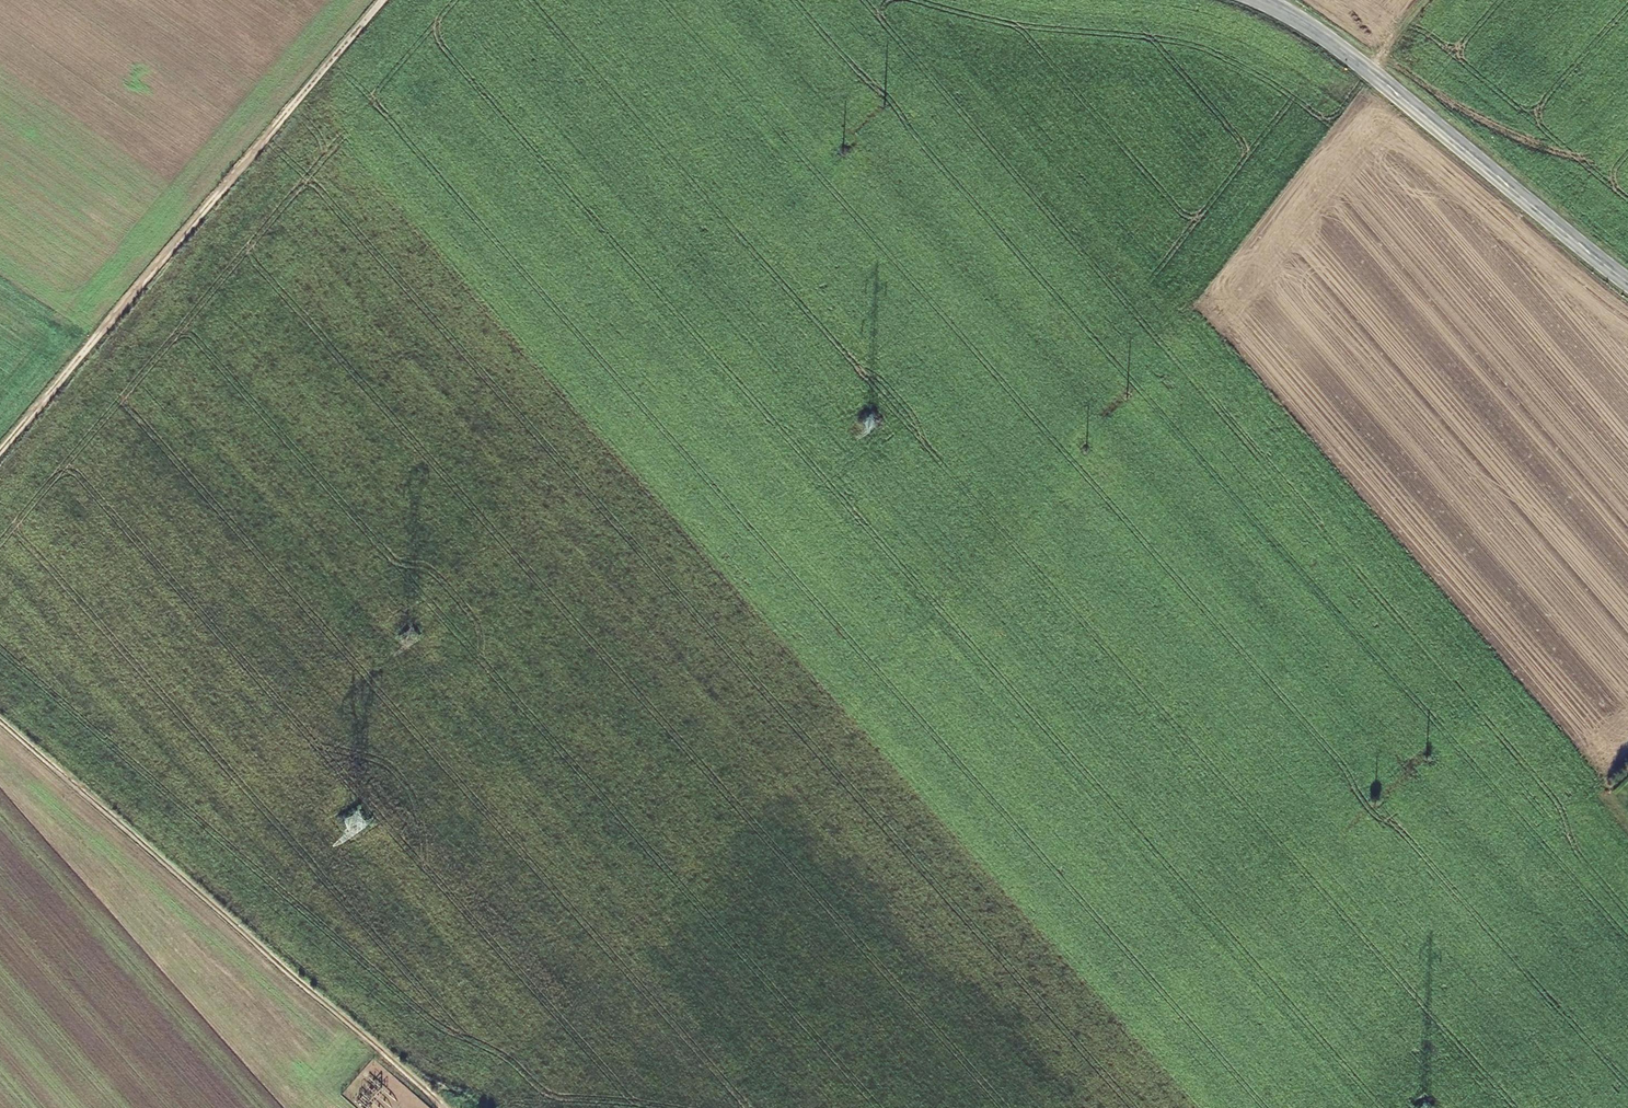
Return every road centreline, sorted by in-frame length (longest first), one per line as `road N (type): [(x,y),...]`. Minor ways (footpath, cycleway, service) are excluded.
road 1 (track): [(0,722),(446,1107)]
road 2 (track): [(0,449),(381,0)]
road 3 (tertiary): [(1627,282),(1370,70),(1261,0)]

